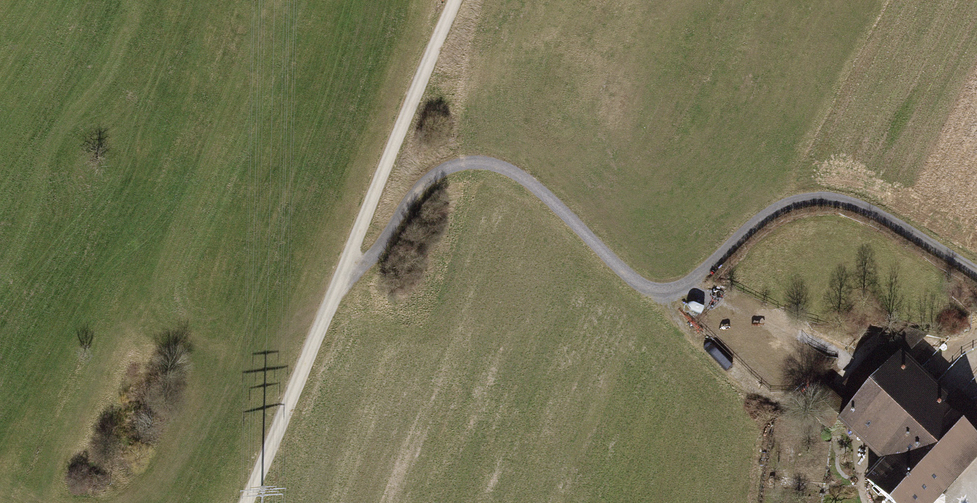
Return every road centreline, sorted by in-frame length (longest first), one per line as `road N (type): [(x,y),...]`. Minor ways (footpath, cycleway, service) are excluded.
road 1 (track): [(348,276),(367,270),(434,177),(482,165),(537,190),(662,306),(752,228),(798,203),(854,206),(976,274)]
road 2 (track): [(457,0),(250,502)]
road 3 (track): [(662,306),(765,408)]

